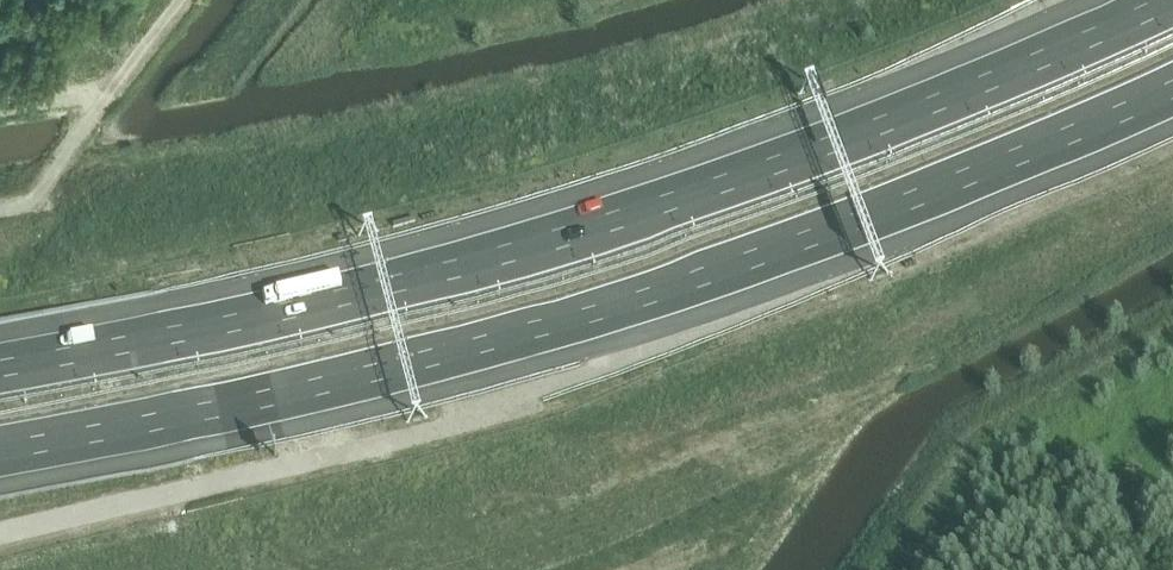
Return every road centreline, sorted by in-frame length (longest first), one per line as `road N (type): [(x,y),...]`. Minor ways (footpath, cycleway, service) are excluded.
road 1 (motorway): [(1172,1),(893,121),(661,207),(381,289),(0,367)]
road 2 (motorway): [(0,455),(255,401),(534,330),(746,262),(1172,90)]

